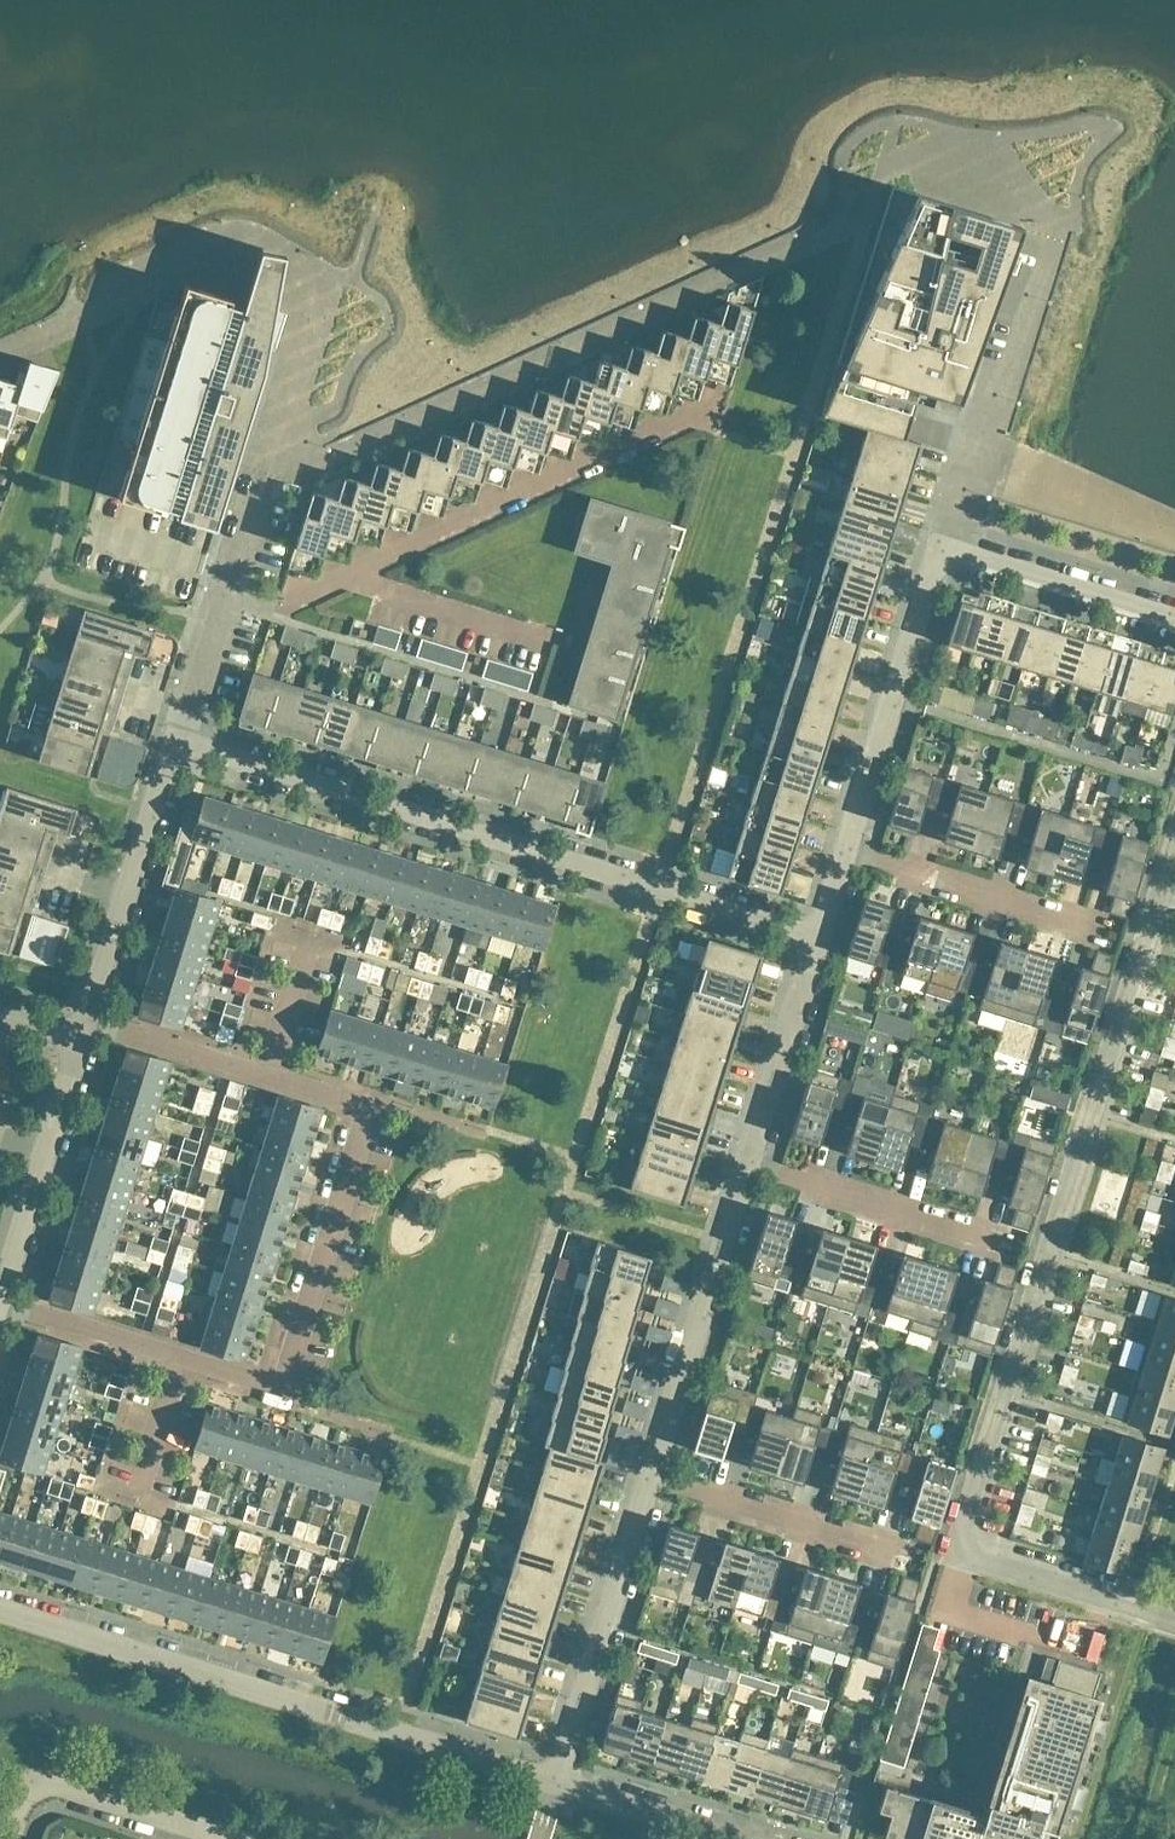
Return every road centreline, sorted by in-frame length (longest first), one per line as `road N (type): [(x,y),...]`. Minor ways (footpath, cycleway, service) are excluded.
road 1 (residential): [(1174,839),(956,1553),(1174,1620)]
road 2 (residential): [(814,938),(172,740)]
road 3 (residential): [(0,1303),(282,1388),(371,1106)]
road 4 (residential): [(557,1784),(0,1611)]
road 5 (residential): [(648,1473),(743,1162)]
road 6 (residential): [(557,1784),(648,1473)]
road 7 (residential): [(842,854),(941,550)]
road 8 (residential): [(371,1106),(86,1019)]
road 9 (residential): [(86,1019),(172,740)]
road 10 (residential): [(172,740),(270,470)]
road 11 (residential): [(648,1473),(915,1557)]
road 12 (residential): [(842,854),(1101,928)]
road 13 (residential): [(0,1295),(79,1040)]
road 14 (residential): [(9,1838),(24,1799),(50,1786),(230,1838)]
road 15 (residential): [(980,1233),(743,1162)]
road 16 (residential): [(1174,621),(941,550)]
road 17 (residential): [(743,1162),(814,938)]
road 18 (residential): [(729,1838),(557,1784)]
road 19 (residential): [(486,1130),(374,1097),(371,1106)]

